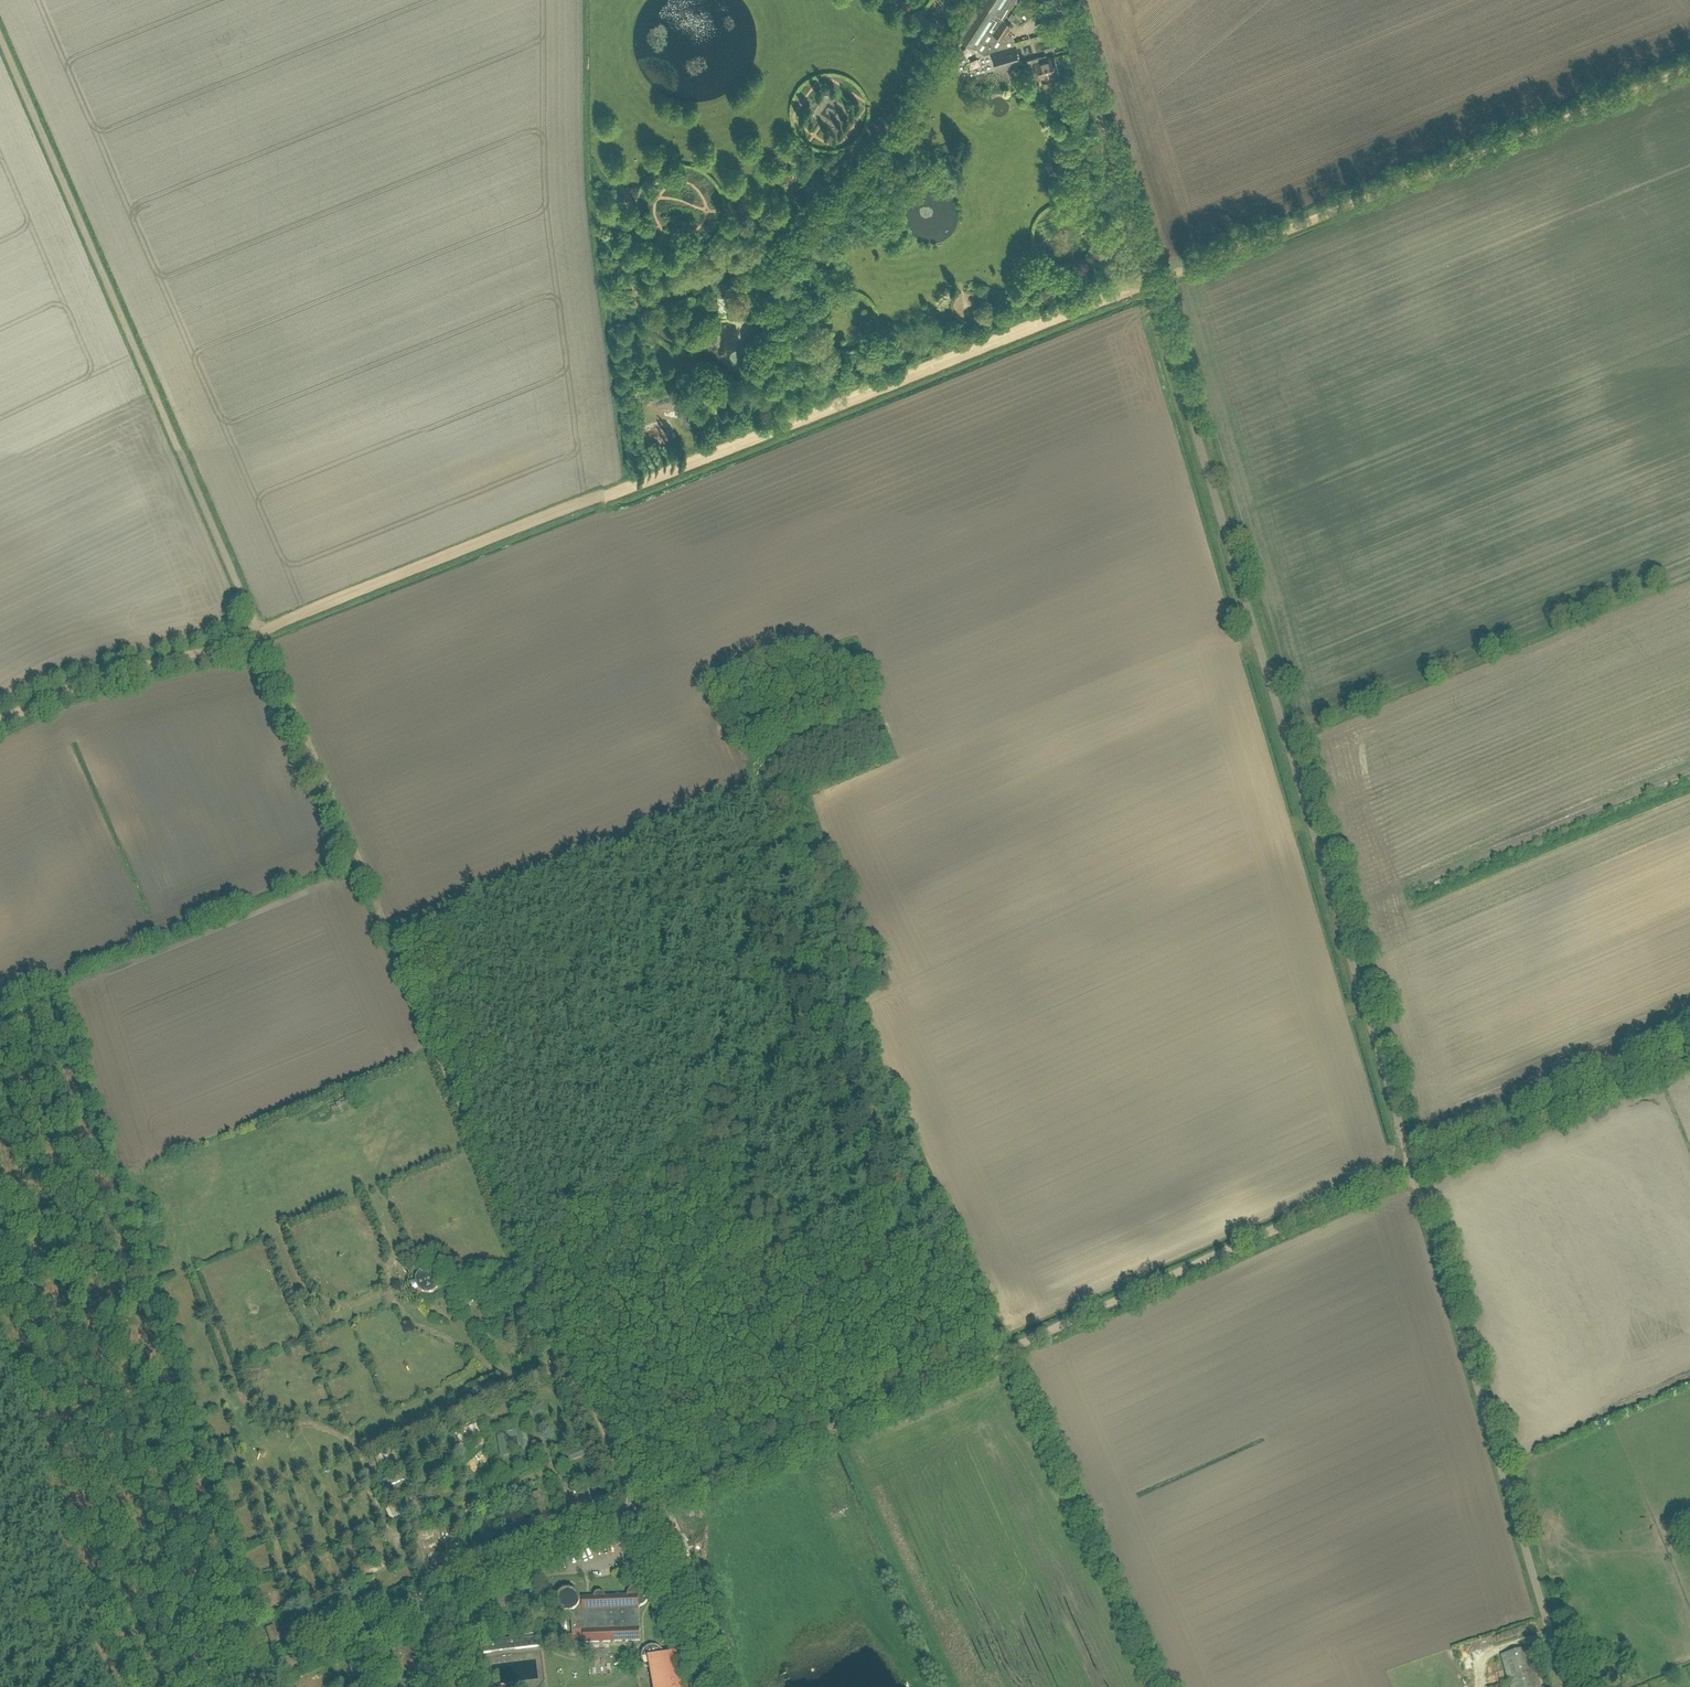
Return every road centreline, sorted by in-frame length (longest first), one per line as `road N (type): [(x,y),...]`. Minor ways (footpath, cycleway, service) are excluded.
road 1 (track): [(261,637),(636,1510),(1689,1053)]
road 2 (track): [(0,722),(112,677),(261,637),(1689,67)]
road 3 (unclassified): [(1565,1686),(1062,0)]
road 4 (unclassified): [(261,637),(0,35)]
road 5 (unclassified): [(233,1686),(636,1510)]

